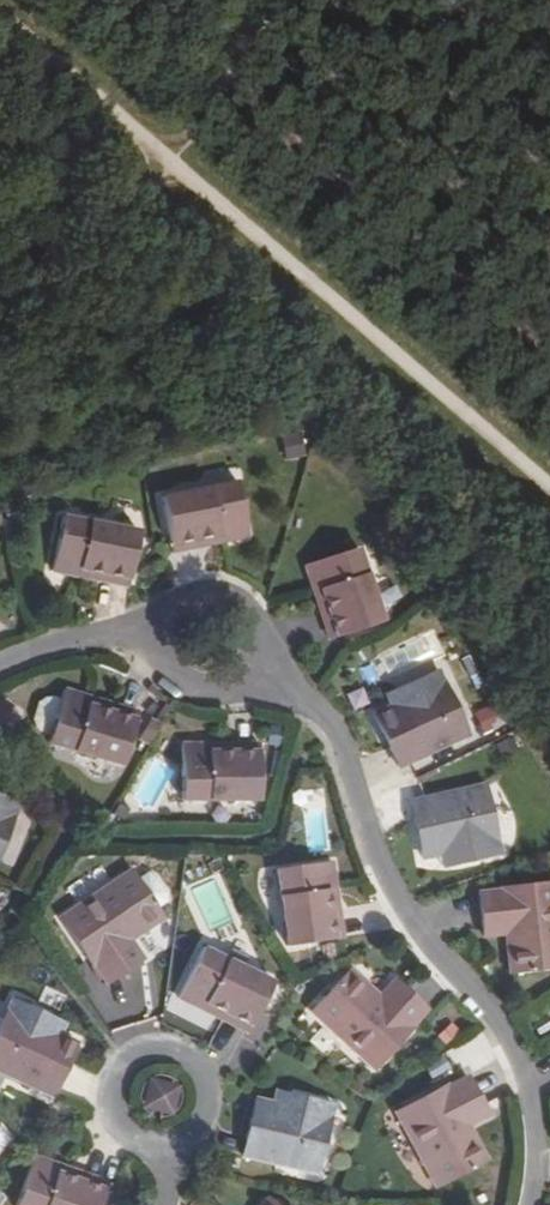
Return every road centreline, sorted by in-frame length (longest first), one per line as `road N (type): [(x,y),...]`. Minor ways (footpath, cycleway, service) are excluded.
road 1 (residential): [(0,664),(90,634),(214,642),(336,735),(373,840),(424,938),(496,1020),(529,1102),(528,1204)]
road 2 (track): [(0,20),(549,498)]
road 3 (residential): [(170,1149),(199,1131),(209,1086),(180,1051),(150,1048),(124,1061),(108,1095),(117,1128),(159,1150)]

